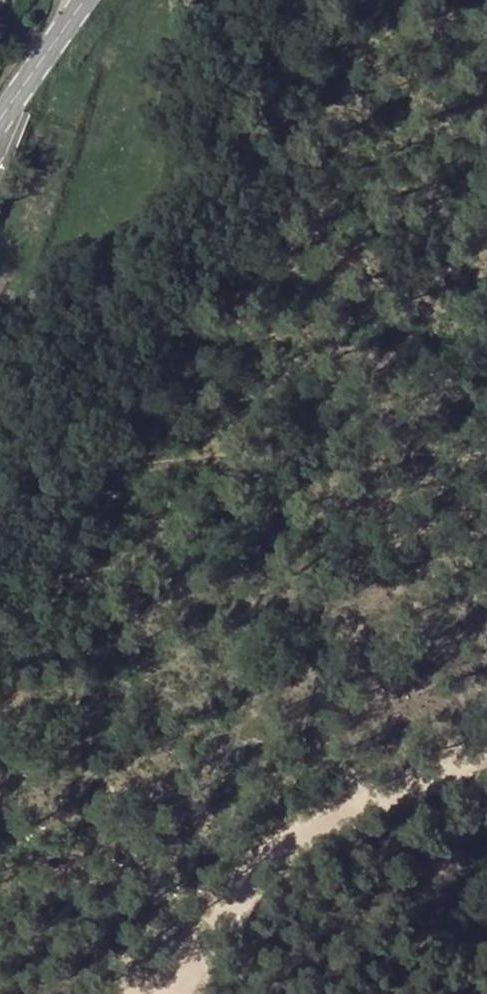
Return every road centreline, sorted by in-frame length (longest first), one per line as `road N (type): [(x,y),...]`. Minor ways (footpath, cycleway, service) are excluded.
road 1 (track): [(200,993),(217,942),(279,854),(331,811),(486,736)]
road 2 (tertiary): [(86,0),(0,120)]

